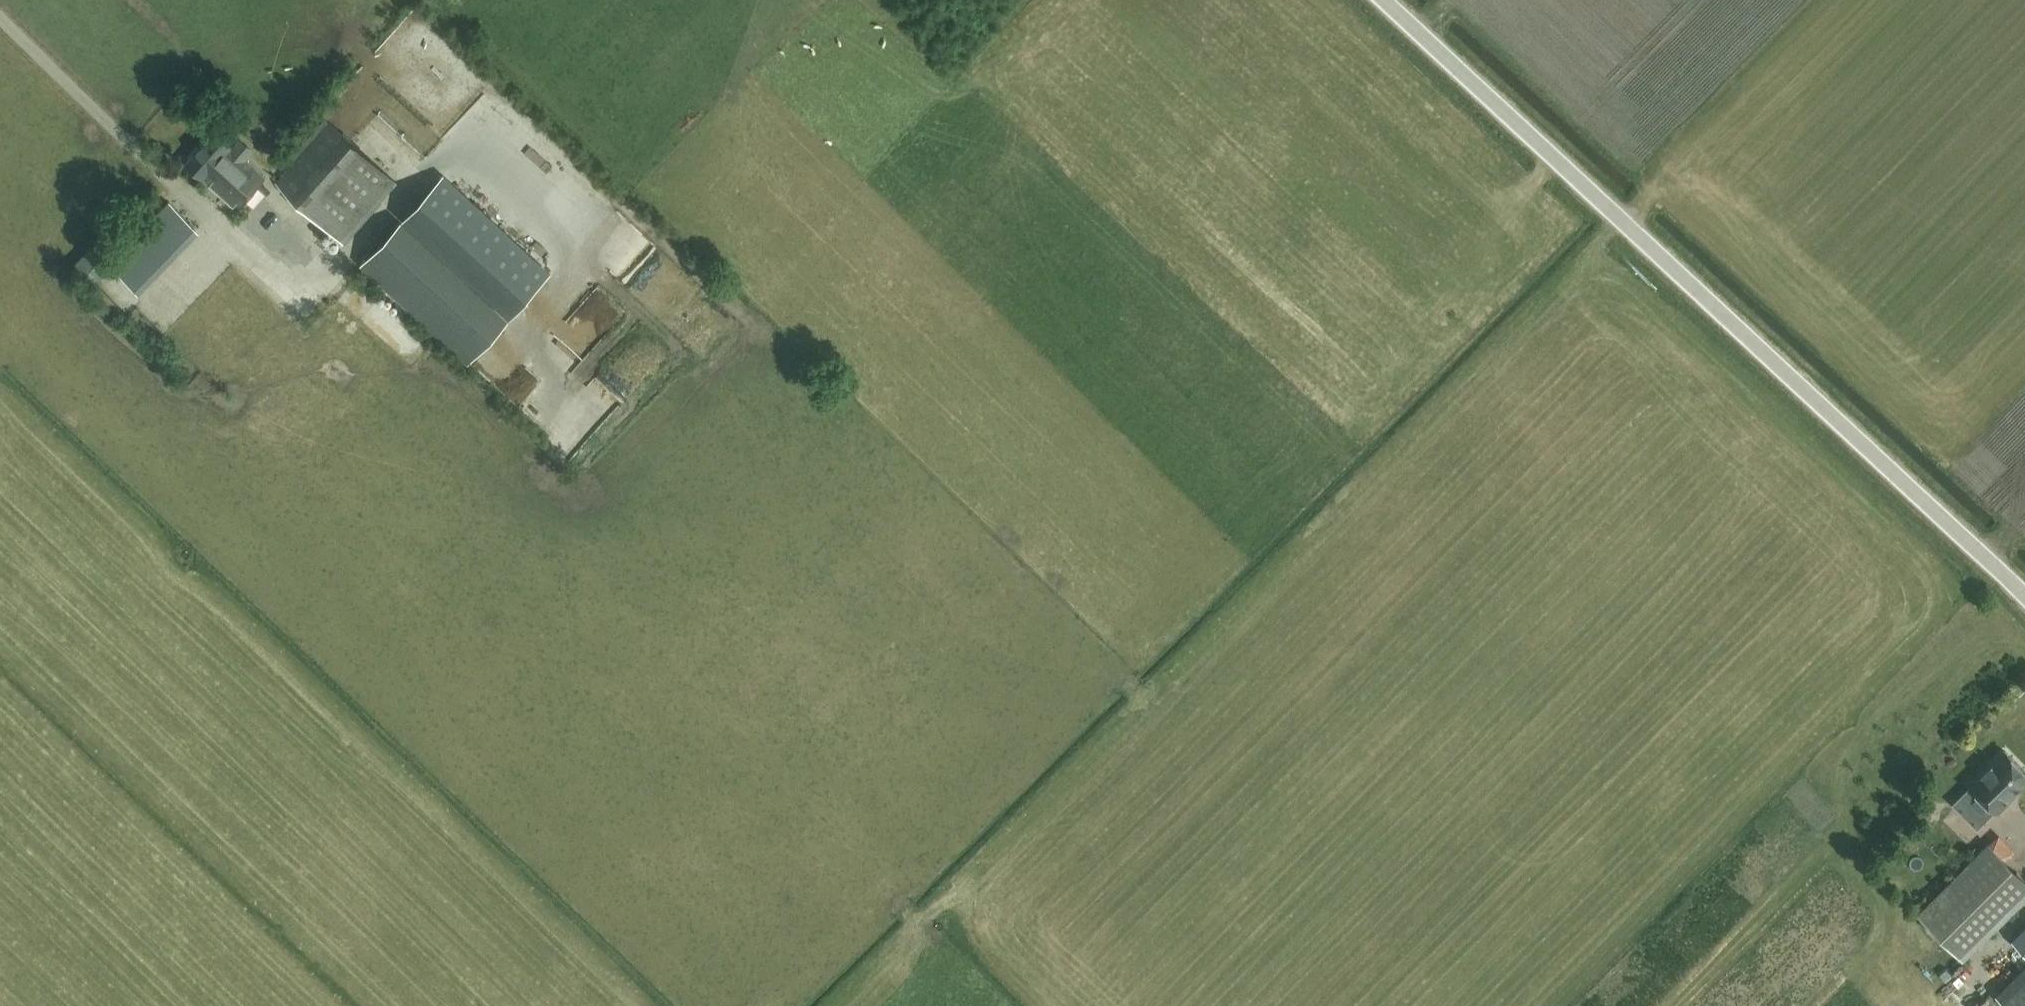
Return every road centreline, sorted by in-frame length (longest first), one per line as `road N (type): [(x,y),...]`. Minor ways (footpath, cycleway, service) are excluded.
road 1 (unclassified): [(2024,586),(1388,0)]

